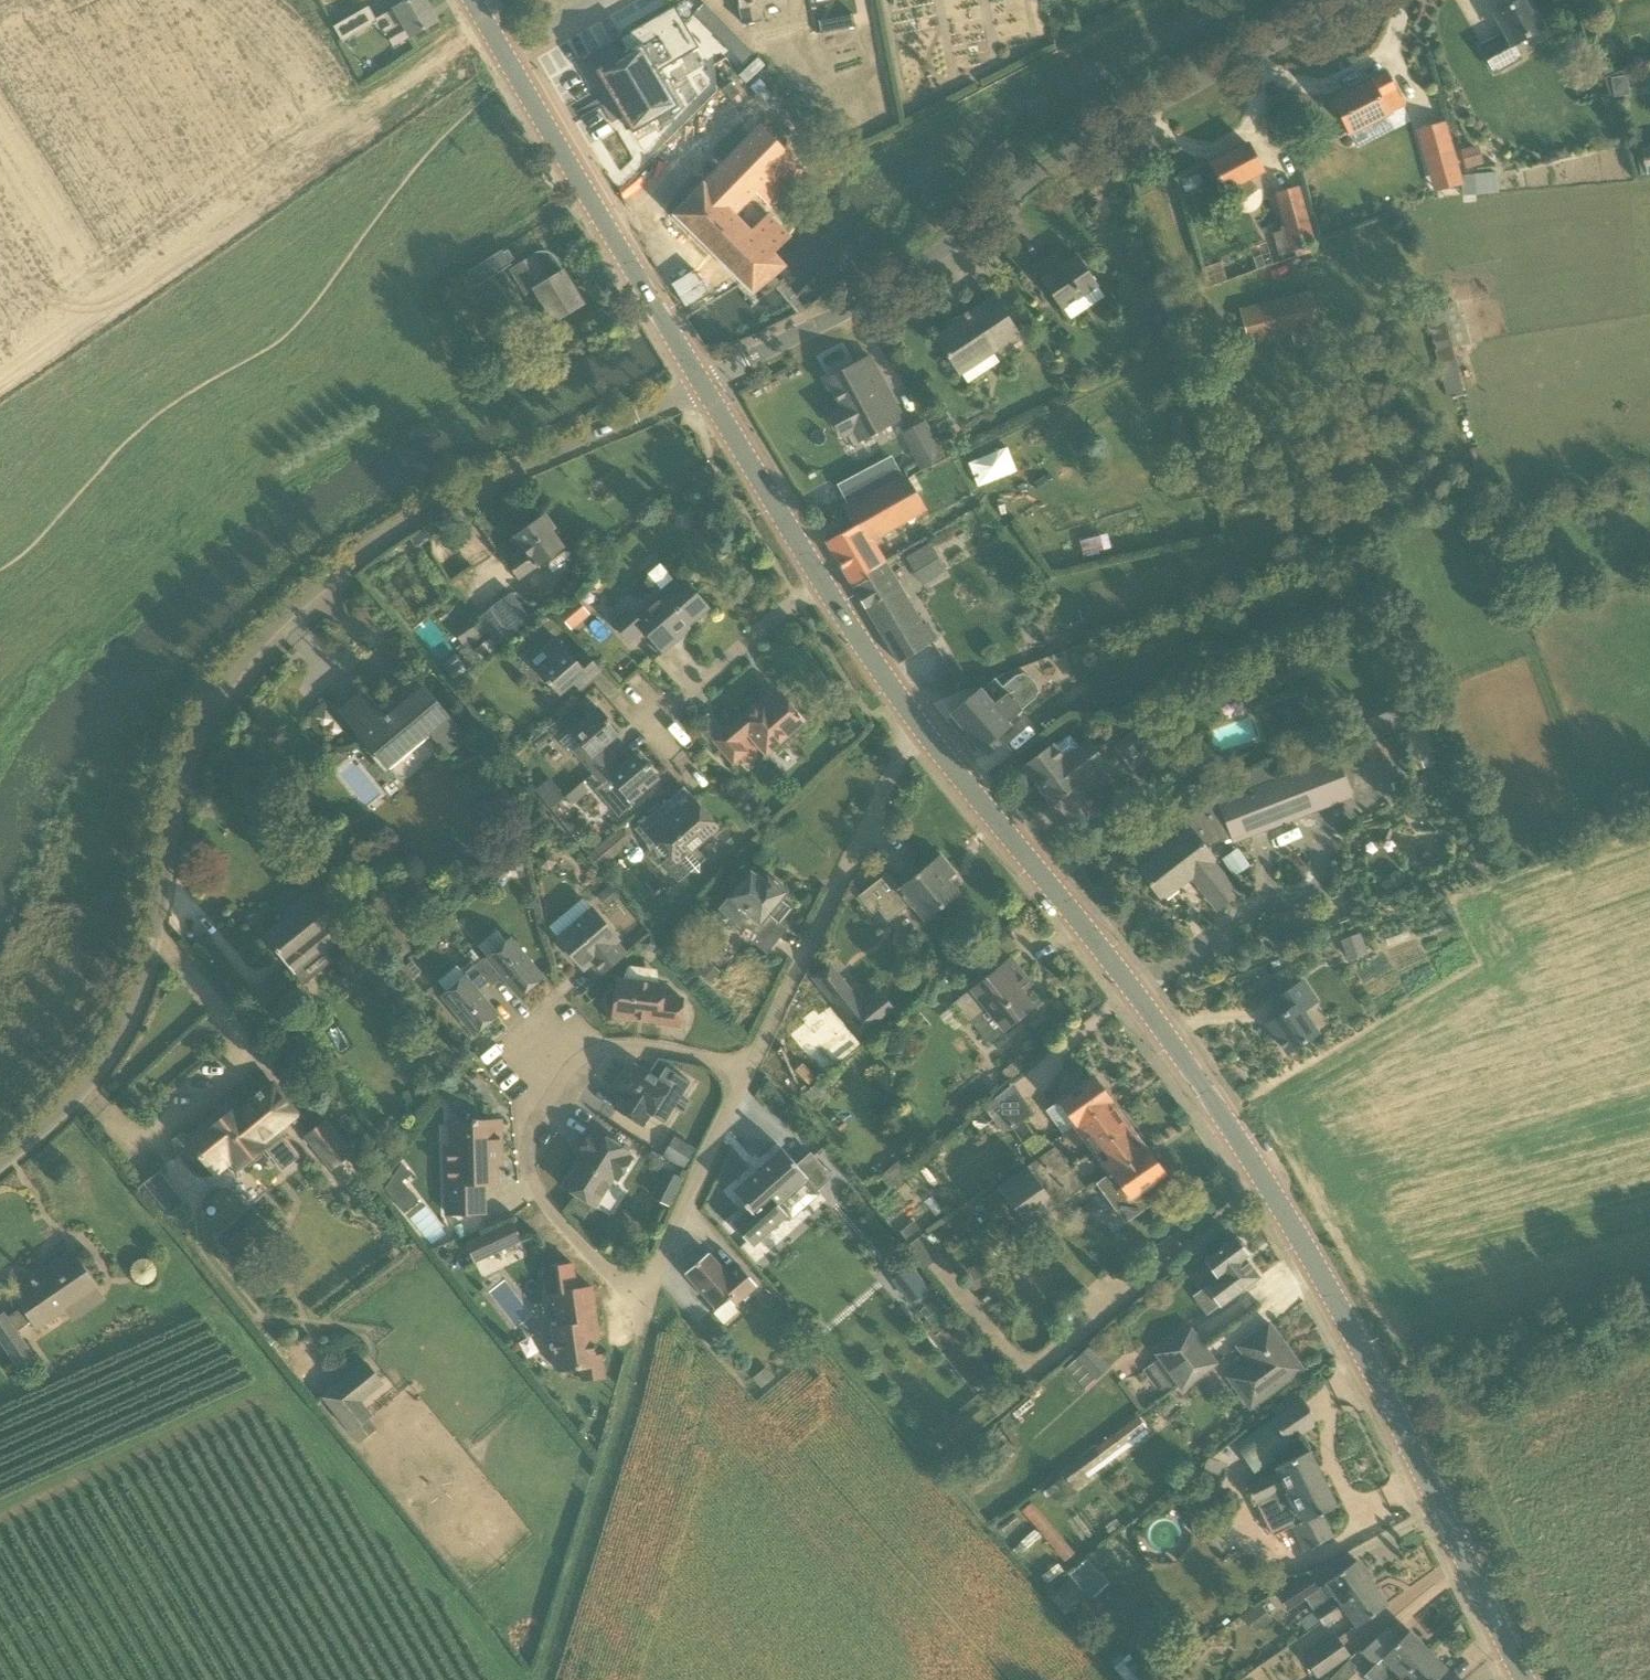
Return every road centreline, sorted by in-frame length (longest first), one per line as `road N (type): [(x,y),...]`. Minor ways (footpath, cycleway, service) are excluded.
road 1 (tertiary): [(1525,1679),(1406,1430),(1293,1230),(1201,1089),(910,719)]
road 2 (residential): [(0,1160),(97,1075),(143,985),(174,801),(192,749),(222,688),(298,600),(438,506),(706,389)]
road 3 (residential): [(706,389),(851,311),(1089,141),(1353,0)]
road 4 (residential): [(647,1292),(534,1164),(539,1125),(579,1066),(610,1041),(744,1071)]
road 5 (track): [(647,1292),(618,1422),(534,1679)]
road 6 (tertiary): [(706,389),(503,53)]
road 7 (residential): [(744,1071),(910,719)]
road 8 (residential): [(647,1292),(744,1071)]
road 9 (tertiary): [(821,586),(706,389)]
road 10 (residential): [(821,586),(650,725)]
road 11 (tertiary): [(910,719),(821,586)]

